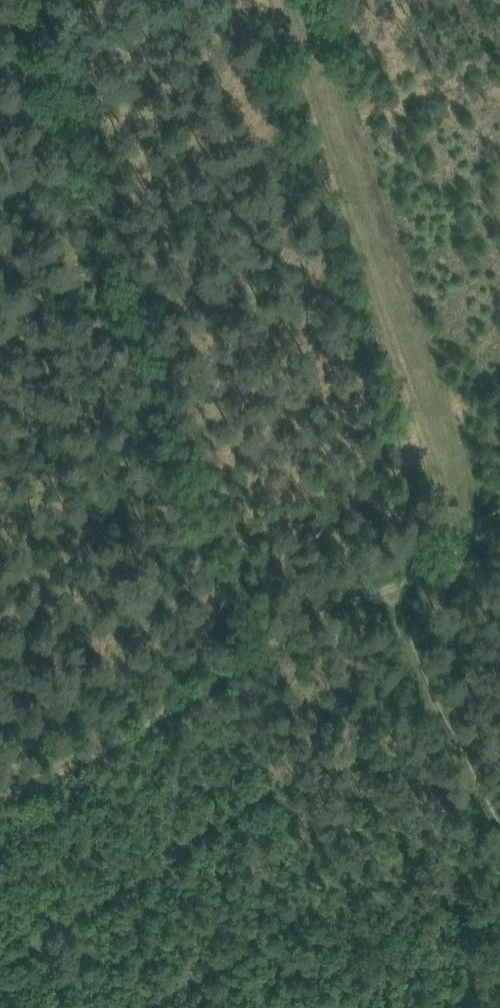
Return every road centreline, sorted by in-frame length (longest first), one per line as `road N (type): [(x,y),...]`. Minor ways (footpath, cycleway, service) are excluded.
road 1 (track): [(297,0),(490,517)]
road 2 (track): [(6,0),(172,450)]
road 3 (track): [(0,800),(385,580)]
road 4 (track): [(385,580),(499,826)]

